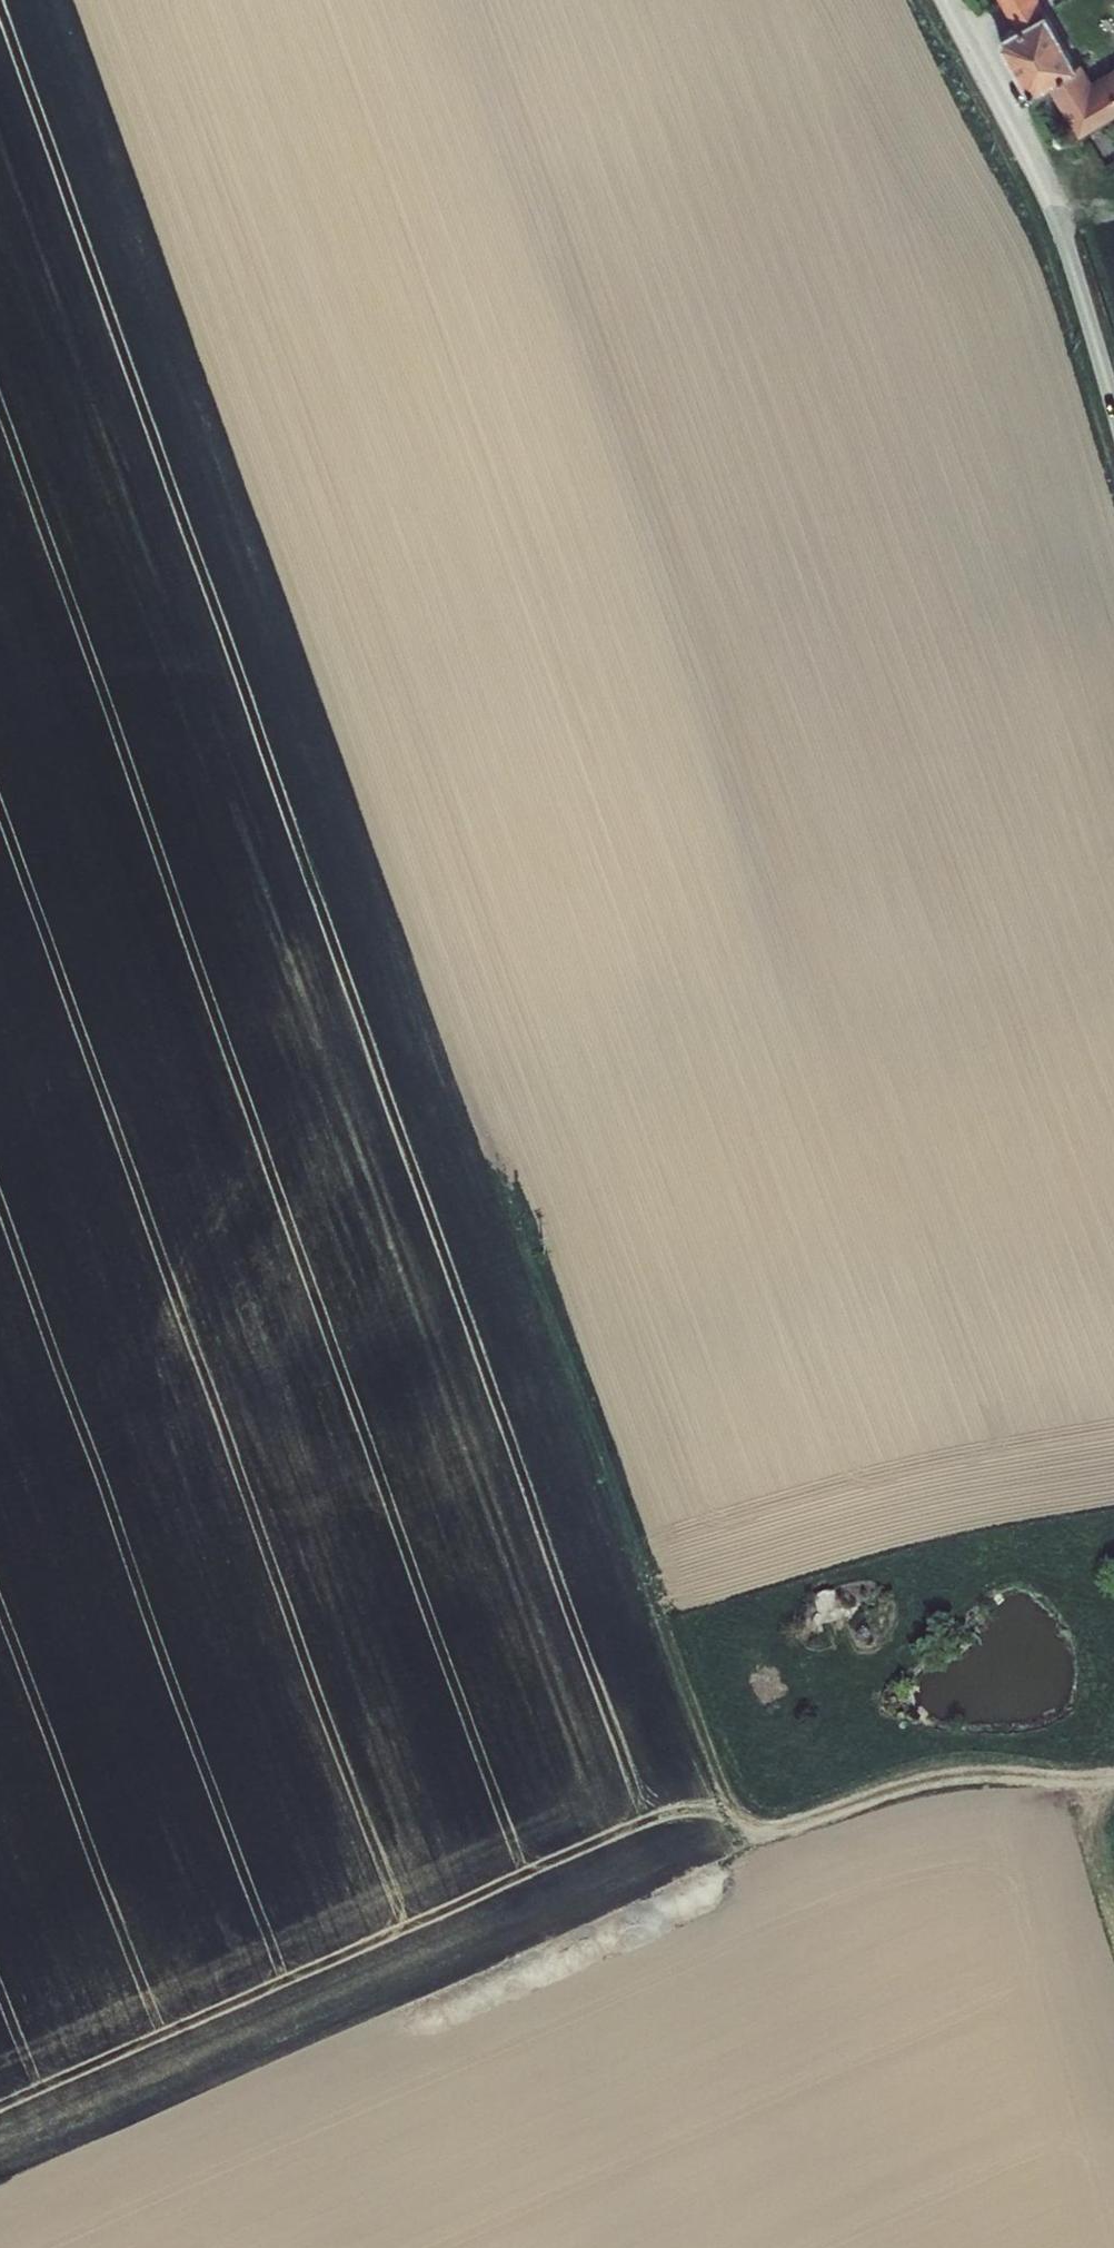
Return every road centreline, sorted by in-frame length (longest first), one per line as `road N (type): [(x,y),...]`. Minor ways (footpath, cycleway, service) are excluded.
road 1 (unclassified): [(945,0),(1059,223),(1113,406)]

